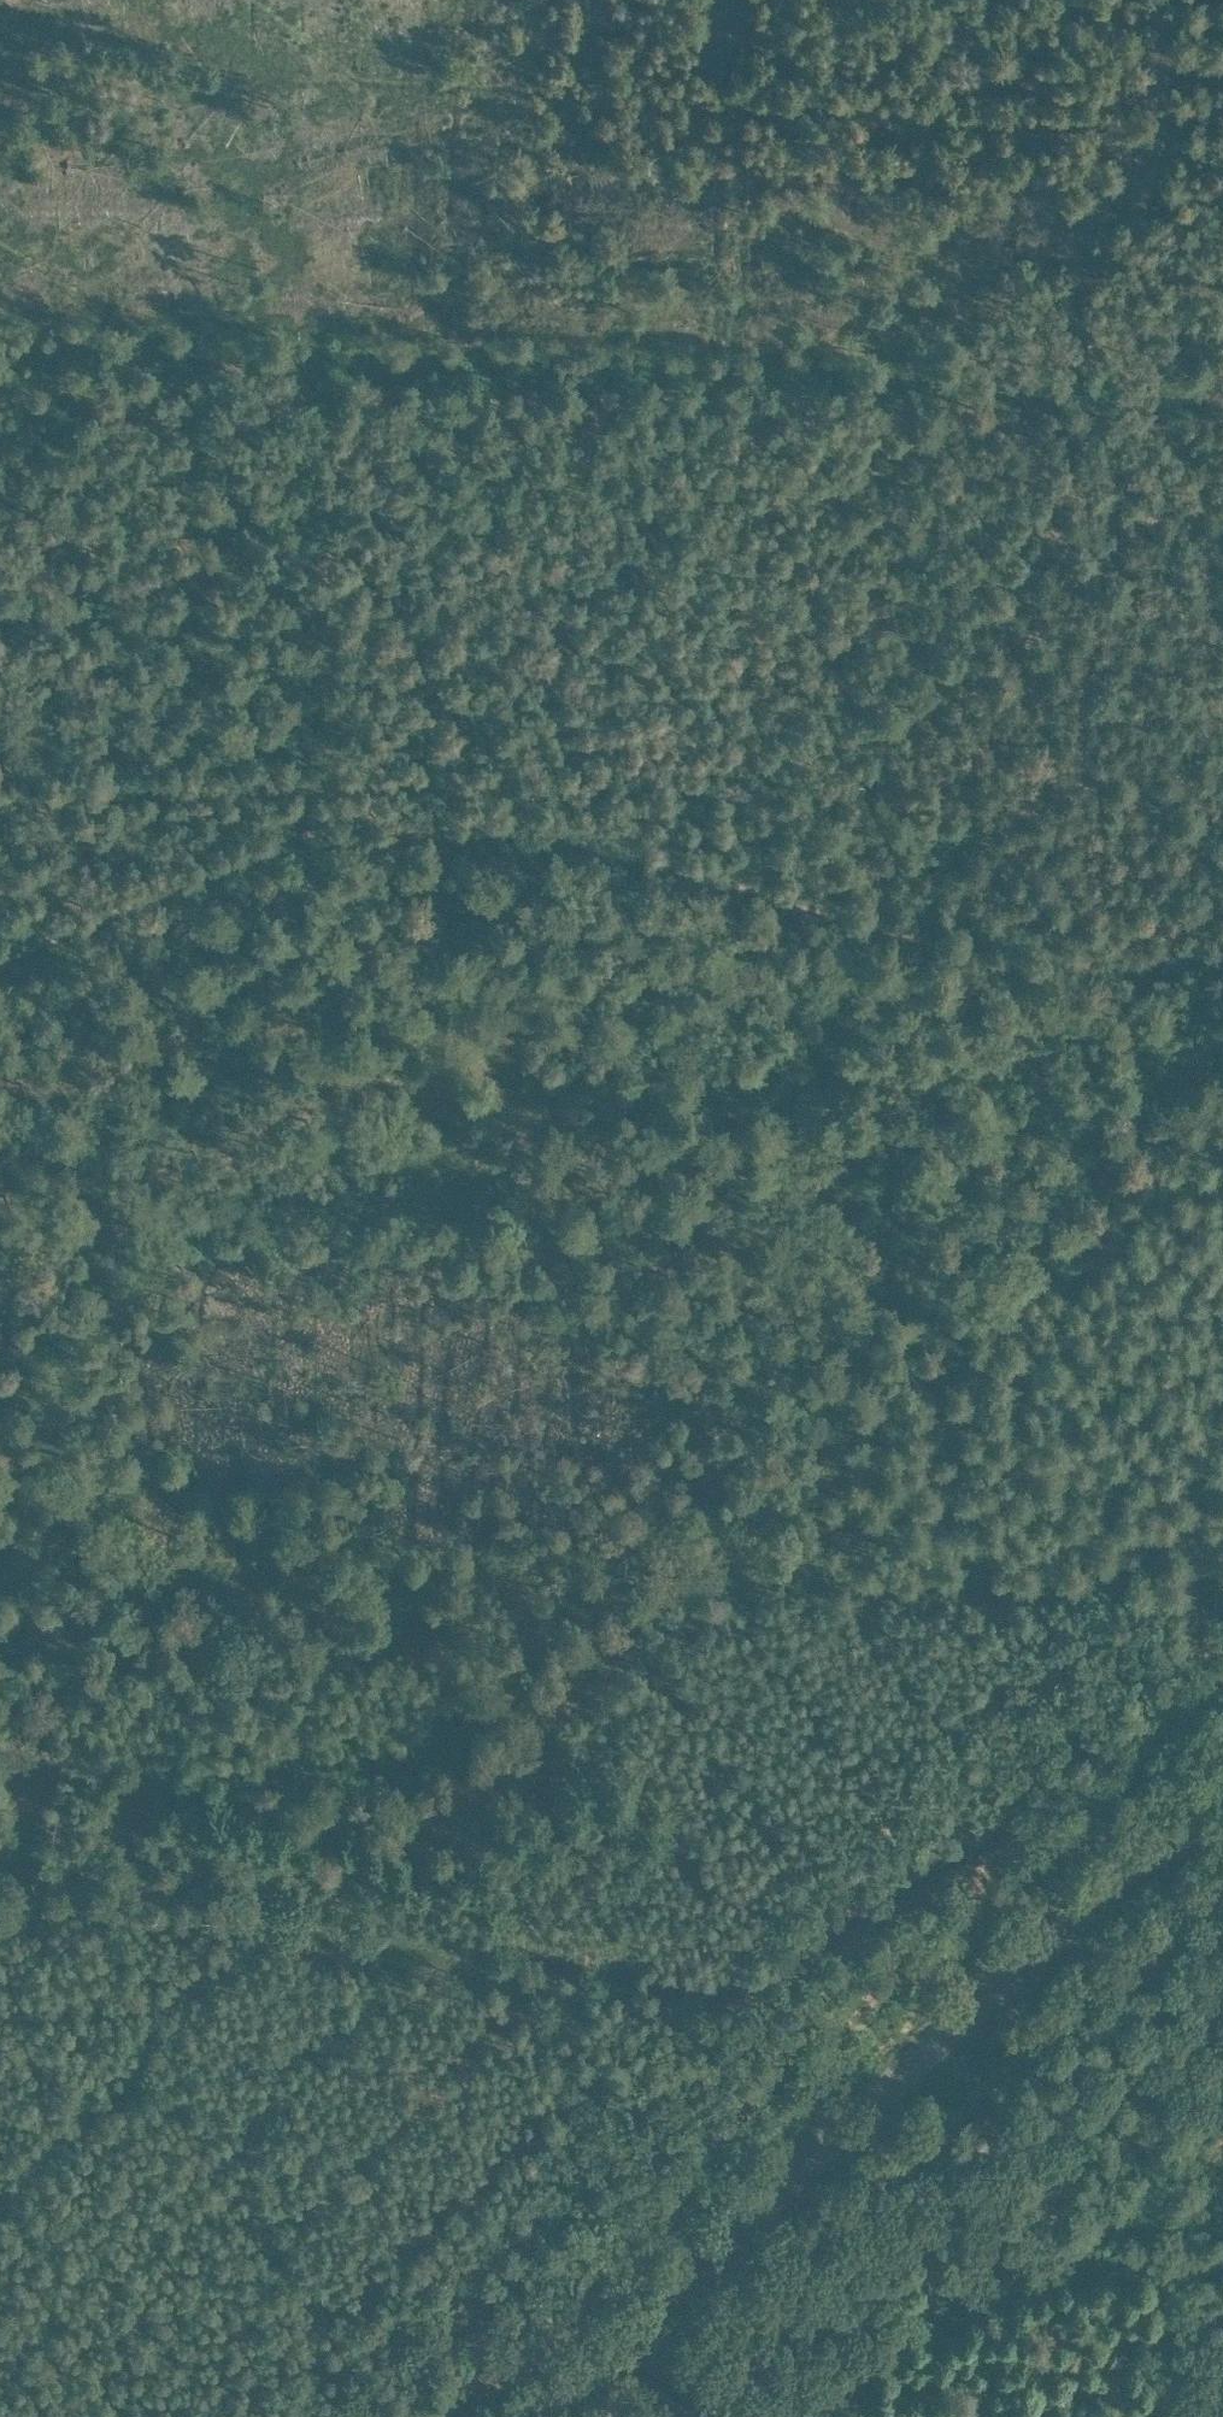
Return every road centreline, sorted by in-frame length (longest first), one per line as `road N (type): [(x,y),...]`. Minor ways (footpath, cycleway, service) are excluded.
road 1 (track): [(0,926),(287,824),(448,811),(591,829),(847,900),(960,910),(1089,905),(1222,933)]
road 2 (secondary): [(529,2416),(1222,1783)]

